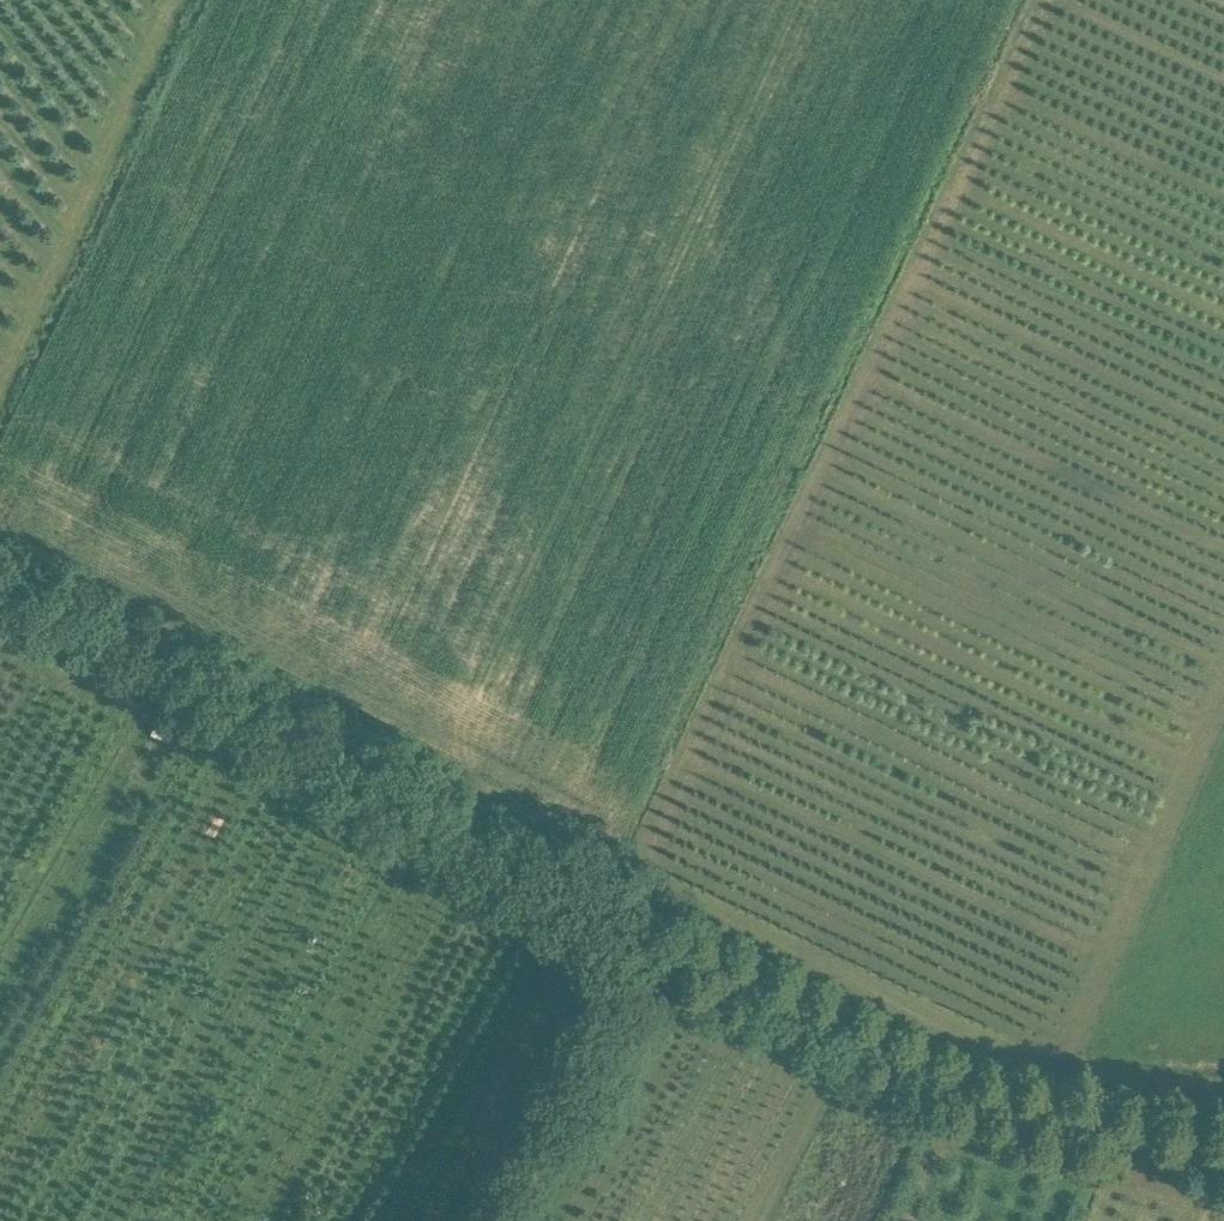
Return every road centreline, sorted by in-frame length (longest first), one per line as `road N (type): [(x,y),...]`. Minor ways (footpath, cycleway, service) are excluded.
road 1 (track): [(0,596),(647,934),(996,1097),(1223,1152)]
road 2 (track): [(489,1220),(647,934)]

